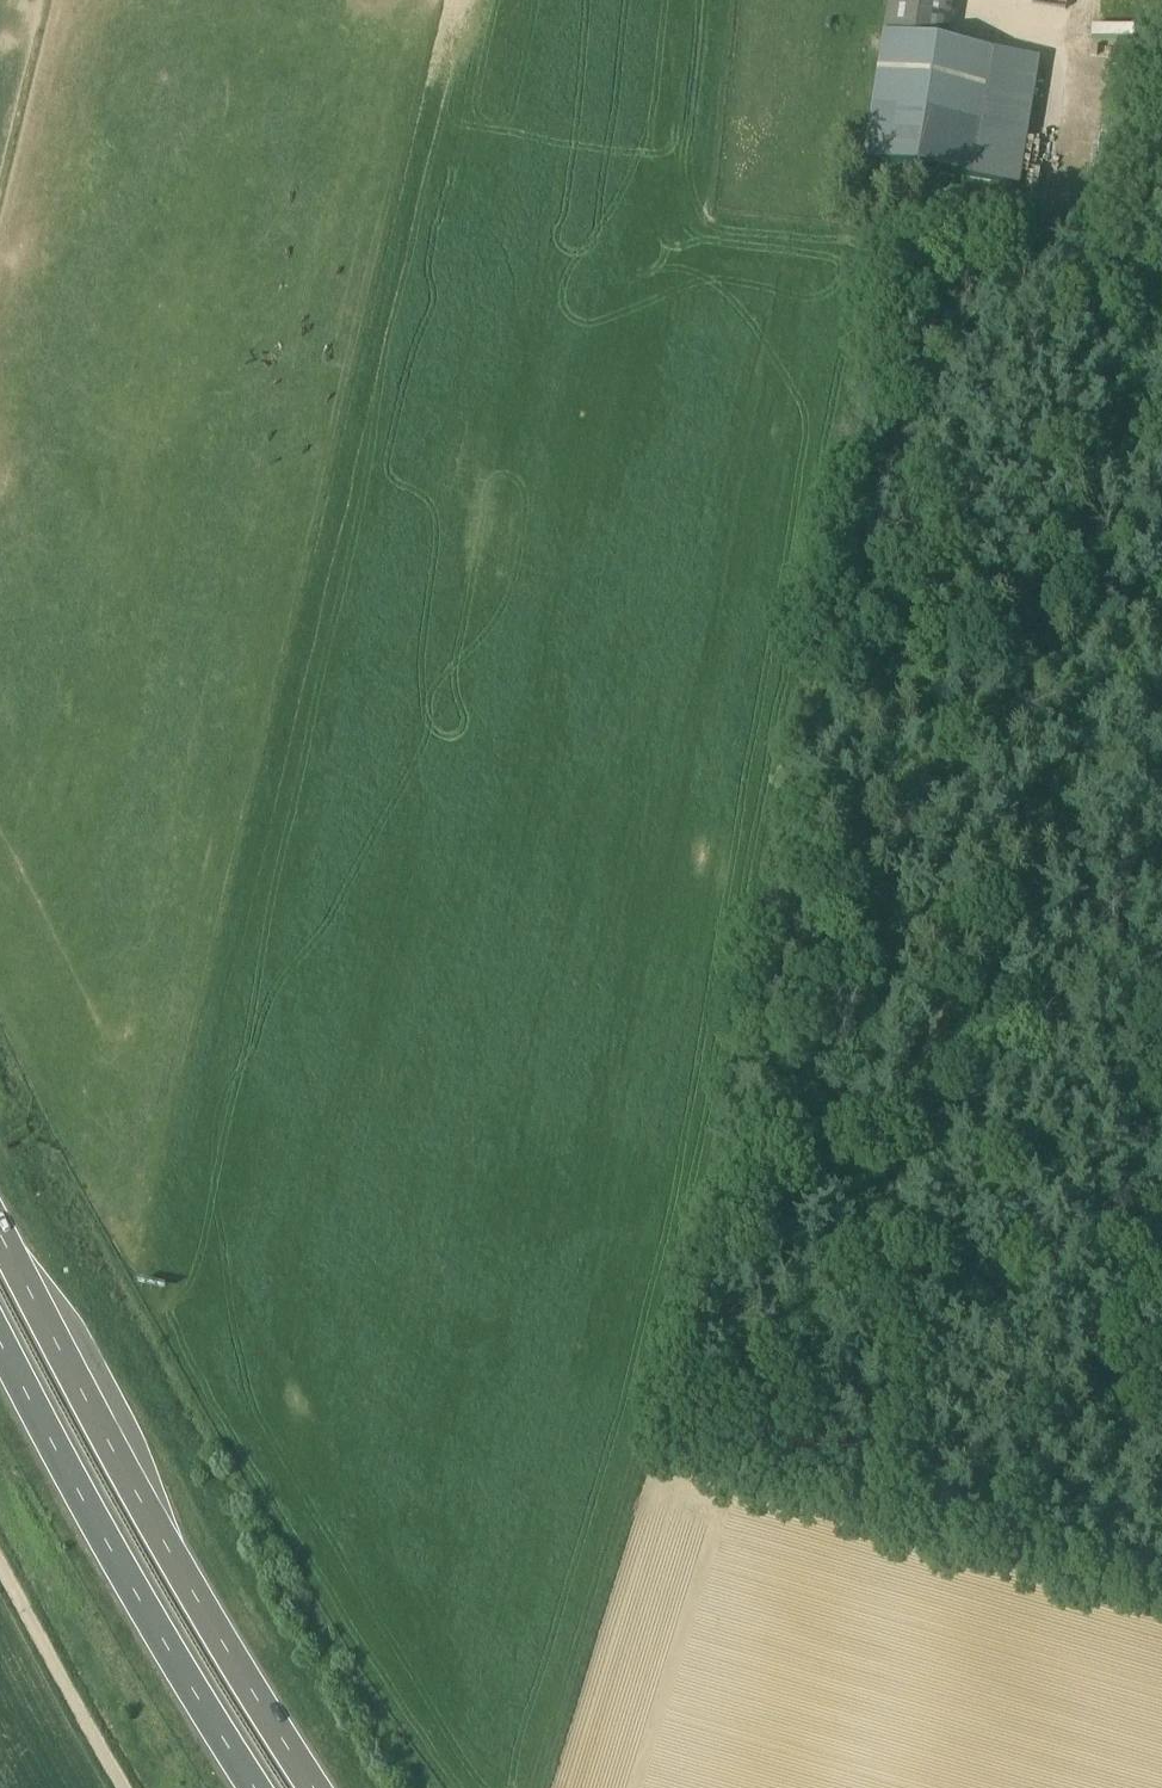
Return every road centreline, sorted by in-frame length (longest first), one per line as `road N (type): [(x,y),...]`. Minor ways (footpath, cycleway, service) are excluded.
road 1 (trunk): [(313,1787),(216,1634),(0,1235)]
road 2 (trunk): [(0,1344),(177,1670),(253,1787)]

